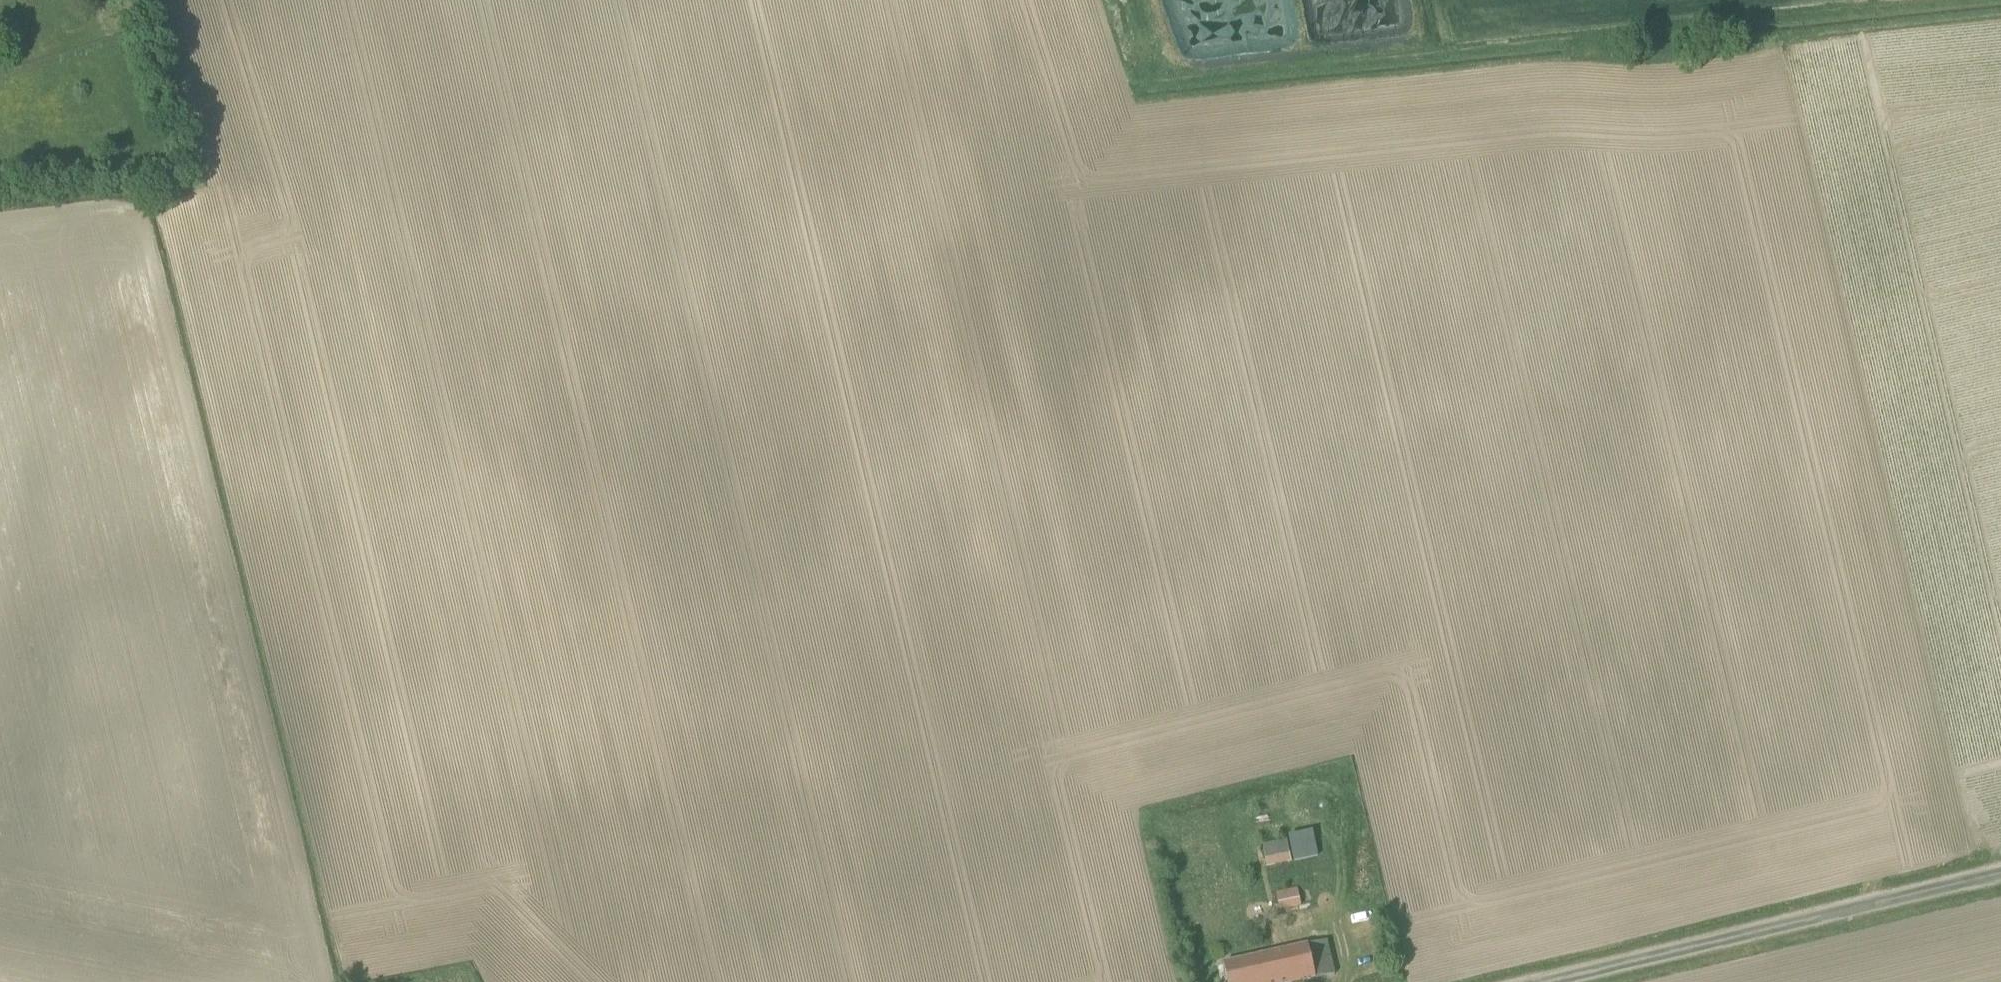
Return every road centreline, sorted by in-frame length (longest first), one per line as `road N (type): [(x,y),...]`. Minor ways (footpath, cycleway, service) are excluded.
road 1 (unclassified): [(1553,981),(2000,874)]

